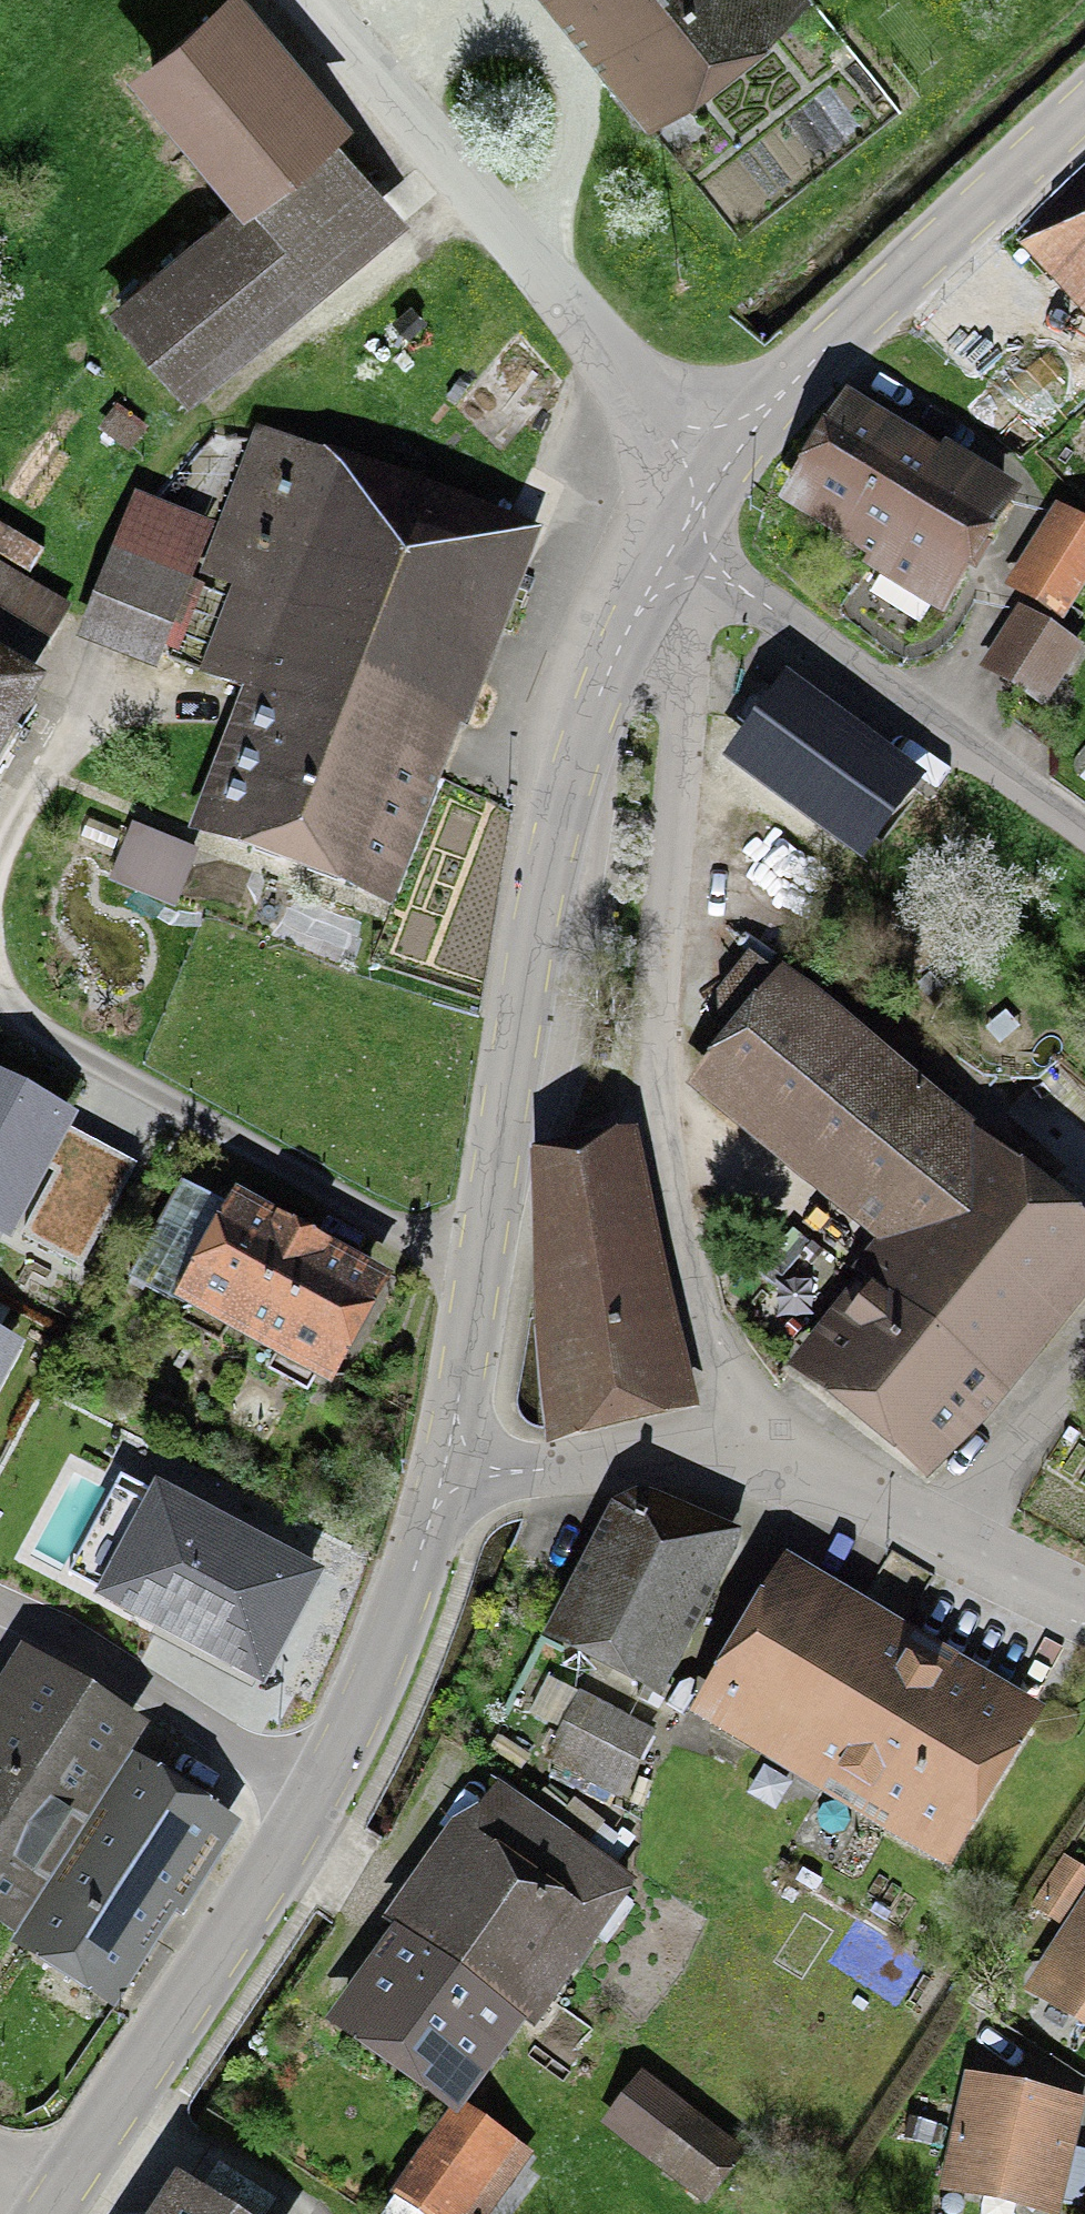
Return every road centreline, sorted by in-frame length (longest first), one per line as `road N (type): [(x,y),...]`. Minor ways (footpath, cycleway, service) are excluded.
road 1 (residential): [(678,540),(681,707),(650,980),(660,1163),(743,1446)]
road 2 (residential): [(678,540),(606,681),(557,830),(480,1271)]
road 3 (unclassified): [(307,0),(721,470)]
road 4 (residential): [(480,1271),(0,1022)]
road 5 (residential): [(1084,102),(831,343),(721,470)]
road 6 (residential): [(678,540),(1084,831)]
road 7 (residential): [(321,1791),(60,2198)]
road 8 (residential): [(743,1446),(1084,1627)]
road 9 (residential): [(0,1605),(321,1791)]
road 10 (residential): [(448,1464),(392,1641),(321,1791)]
road 11 (residential): [(448,1464),(505,1472),(743,1446)]
road 12 (residential): [(480,1271),(448,1464)]

